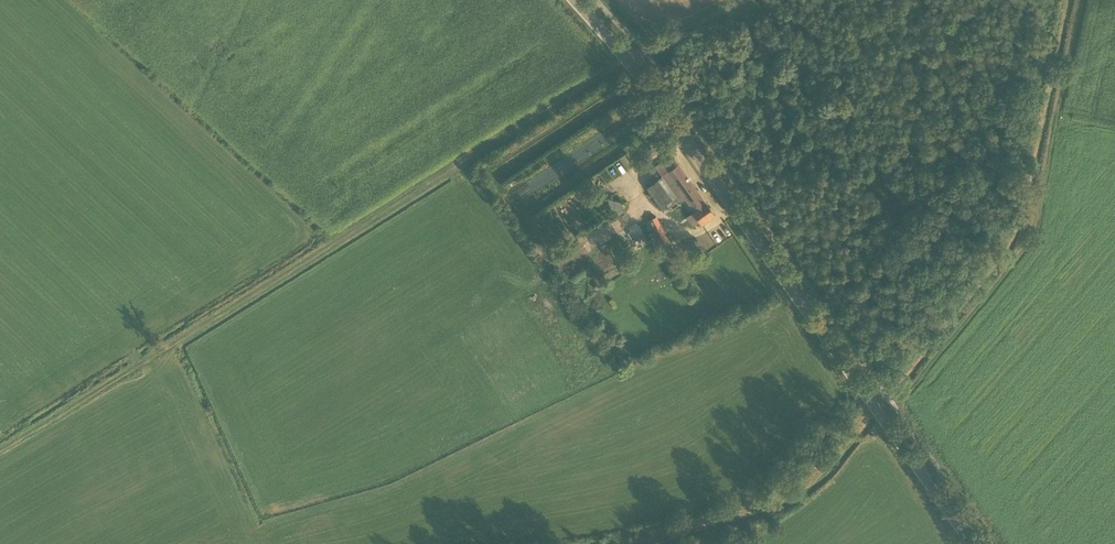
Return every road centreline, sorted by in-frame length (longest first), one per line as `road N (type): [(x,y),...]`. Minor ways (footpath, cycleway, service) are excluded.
road 1 (track): [(0,450),(629,57)]
road 2 (tertiary): [(971,543),(629,57)]
road 3 (unclassified): [(629,57),(740,0)]

